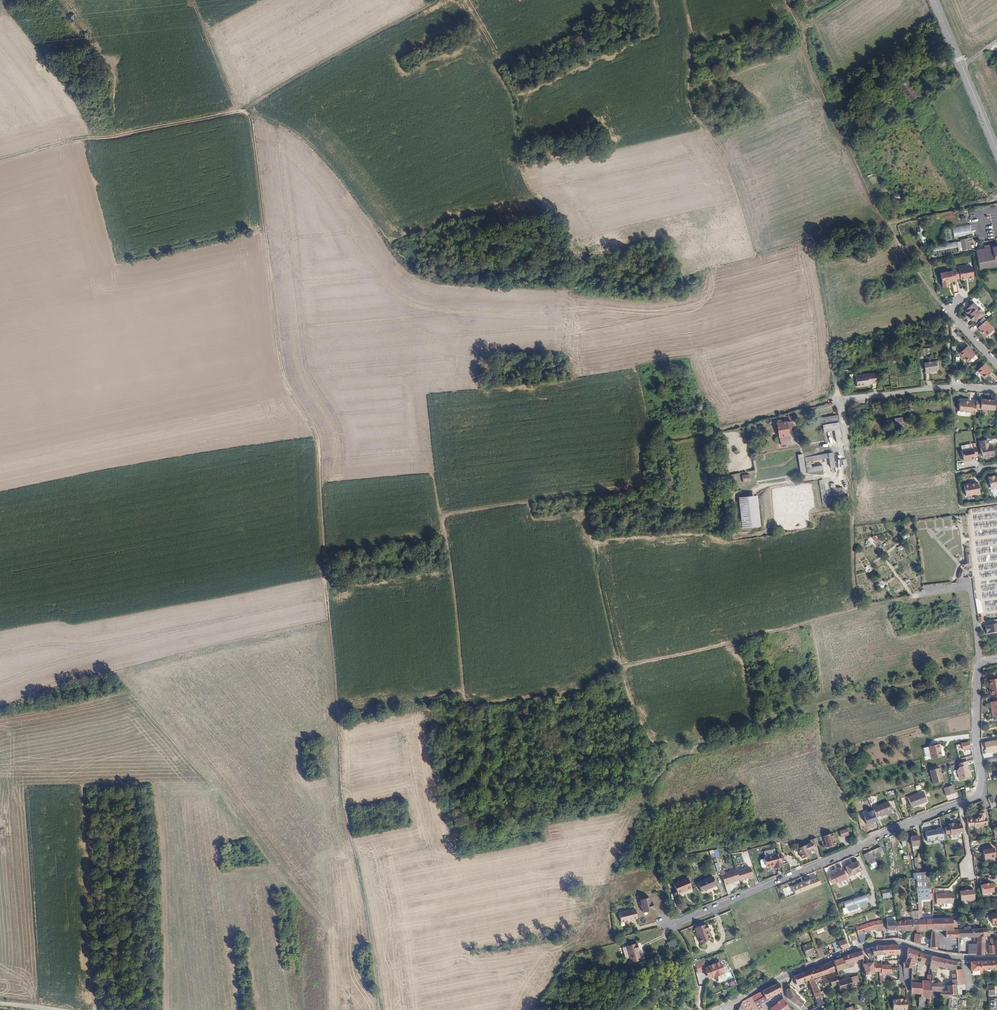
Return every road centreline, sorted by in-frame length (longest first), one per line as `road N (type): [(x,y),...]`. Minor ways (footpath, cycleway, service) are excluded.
road 1 (track): [(380,1009),(340,781),(319,441),(283,374),(249,116),(240,114)]
road 2 (track): [(466,708),(440,515),(641,488),(641,453),(650,441),(839,401)]
road 3 (track): [(339,729),(589,690),(622,669),(921,595)]
road 4 (residential): [(996,660),(977,670),(982,780),(974,798),(670,925)]
road 5 (track): [(784,0),(849,160),(949,311)]
road 6 (track): [(680,277),(844,228),(996,199)]
road 7 (residential): [(996,958),(881,942),(729,1004)]
road 8 (track): [(685,0),(691,100),(733,175),(755,258)]
road 9 (track): [(434,0),(240,114)]
road 10 (track): [(240,114),(29,154)]
road 11 (track): [(857,610),(839,401)]
road 12 (track): [(815,707),(686,741),(659,769),(647,796)]
road 13 (track): [(980,665),(815,707)]
road 14 (track): [(811,239),(839,401)]
road 15 (secondary): [(935,0),(996,150)]
road 16 (residential): [(839,401),(924,388),(996,389)]
road 17 (track): [(815,707),(861,847)]
road 18 (track): [(240,114),(193,0)]

